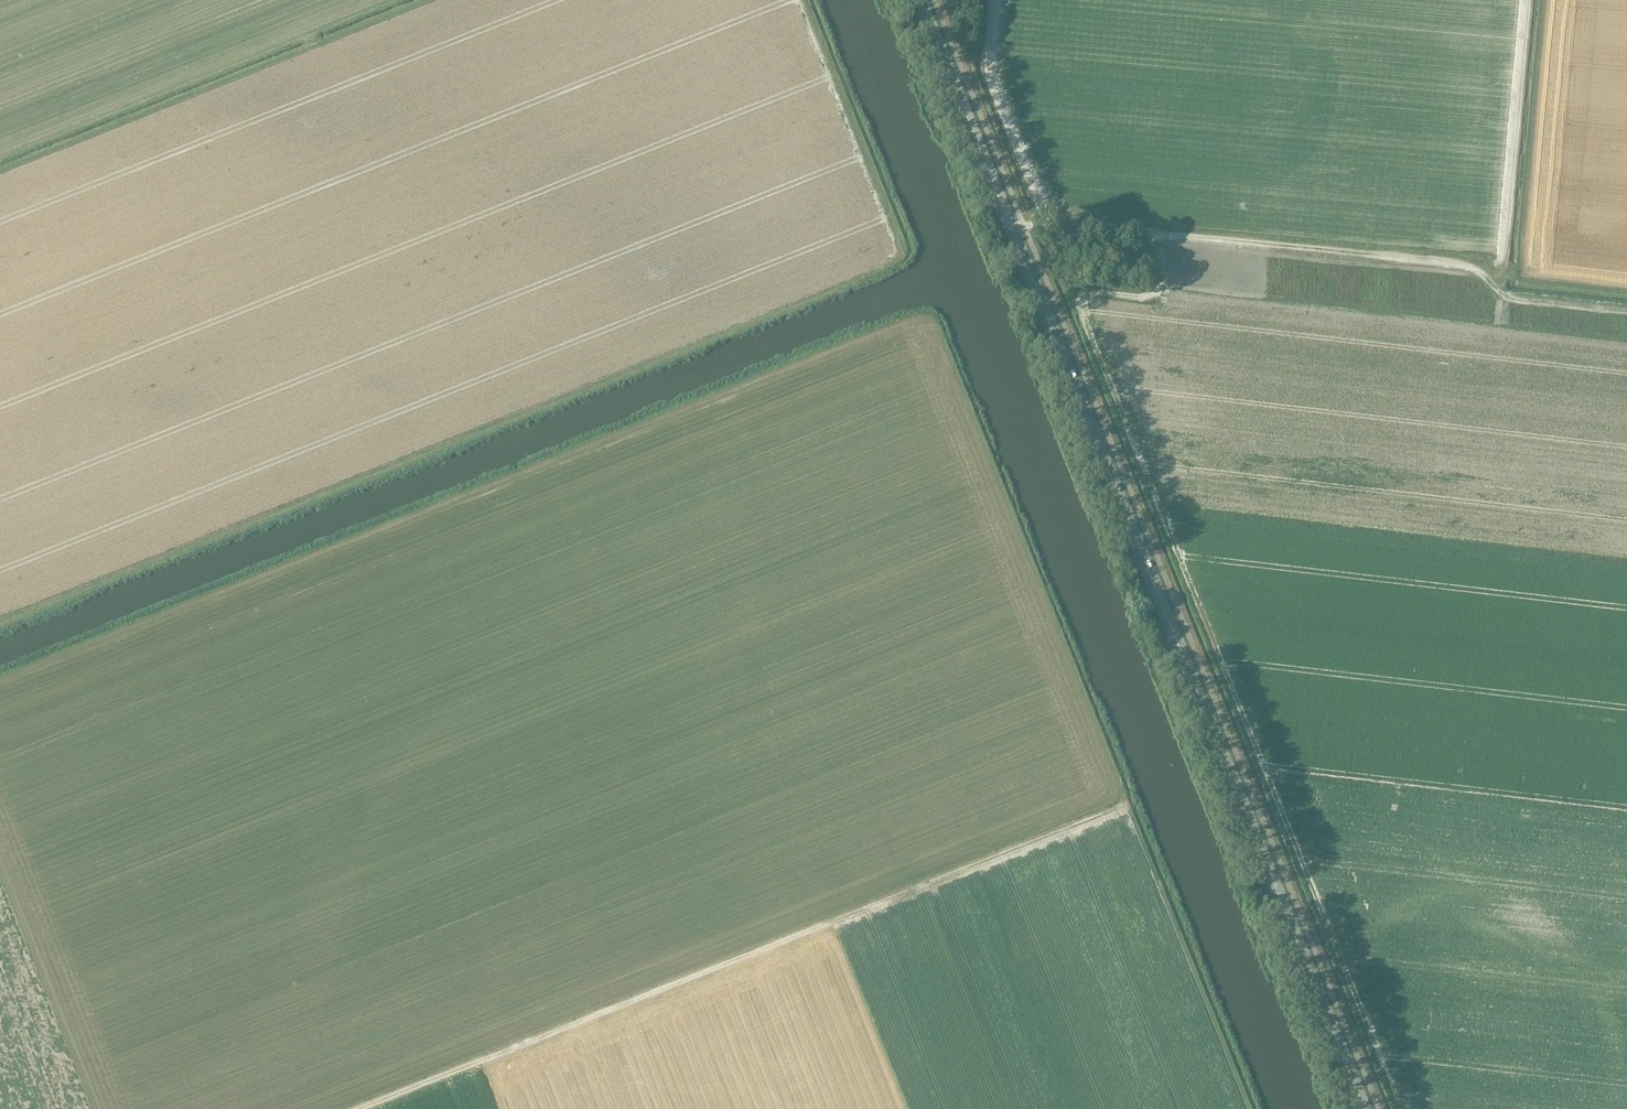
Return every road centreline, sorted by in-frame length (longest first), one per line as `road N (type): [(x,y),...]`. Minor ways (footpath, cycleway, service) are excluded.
road 1 (tertiary): [(1365,1108),(920,0)]

